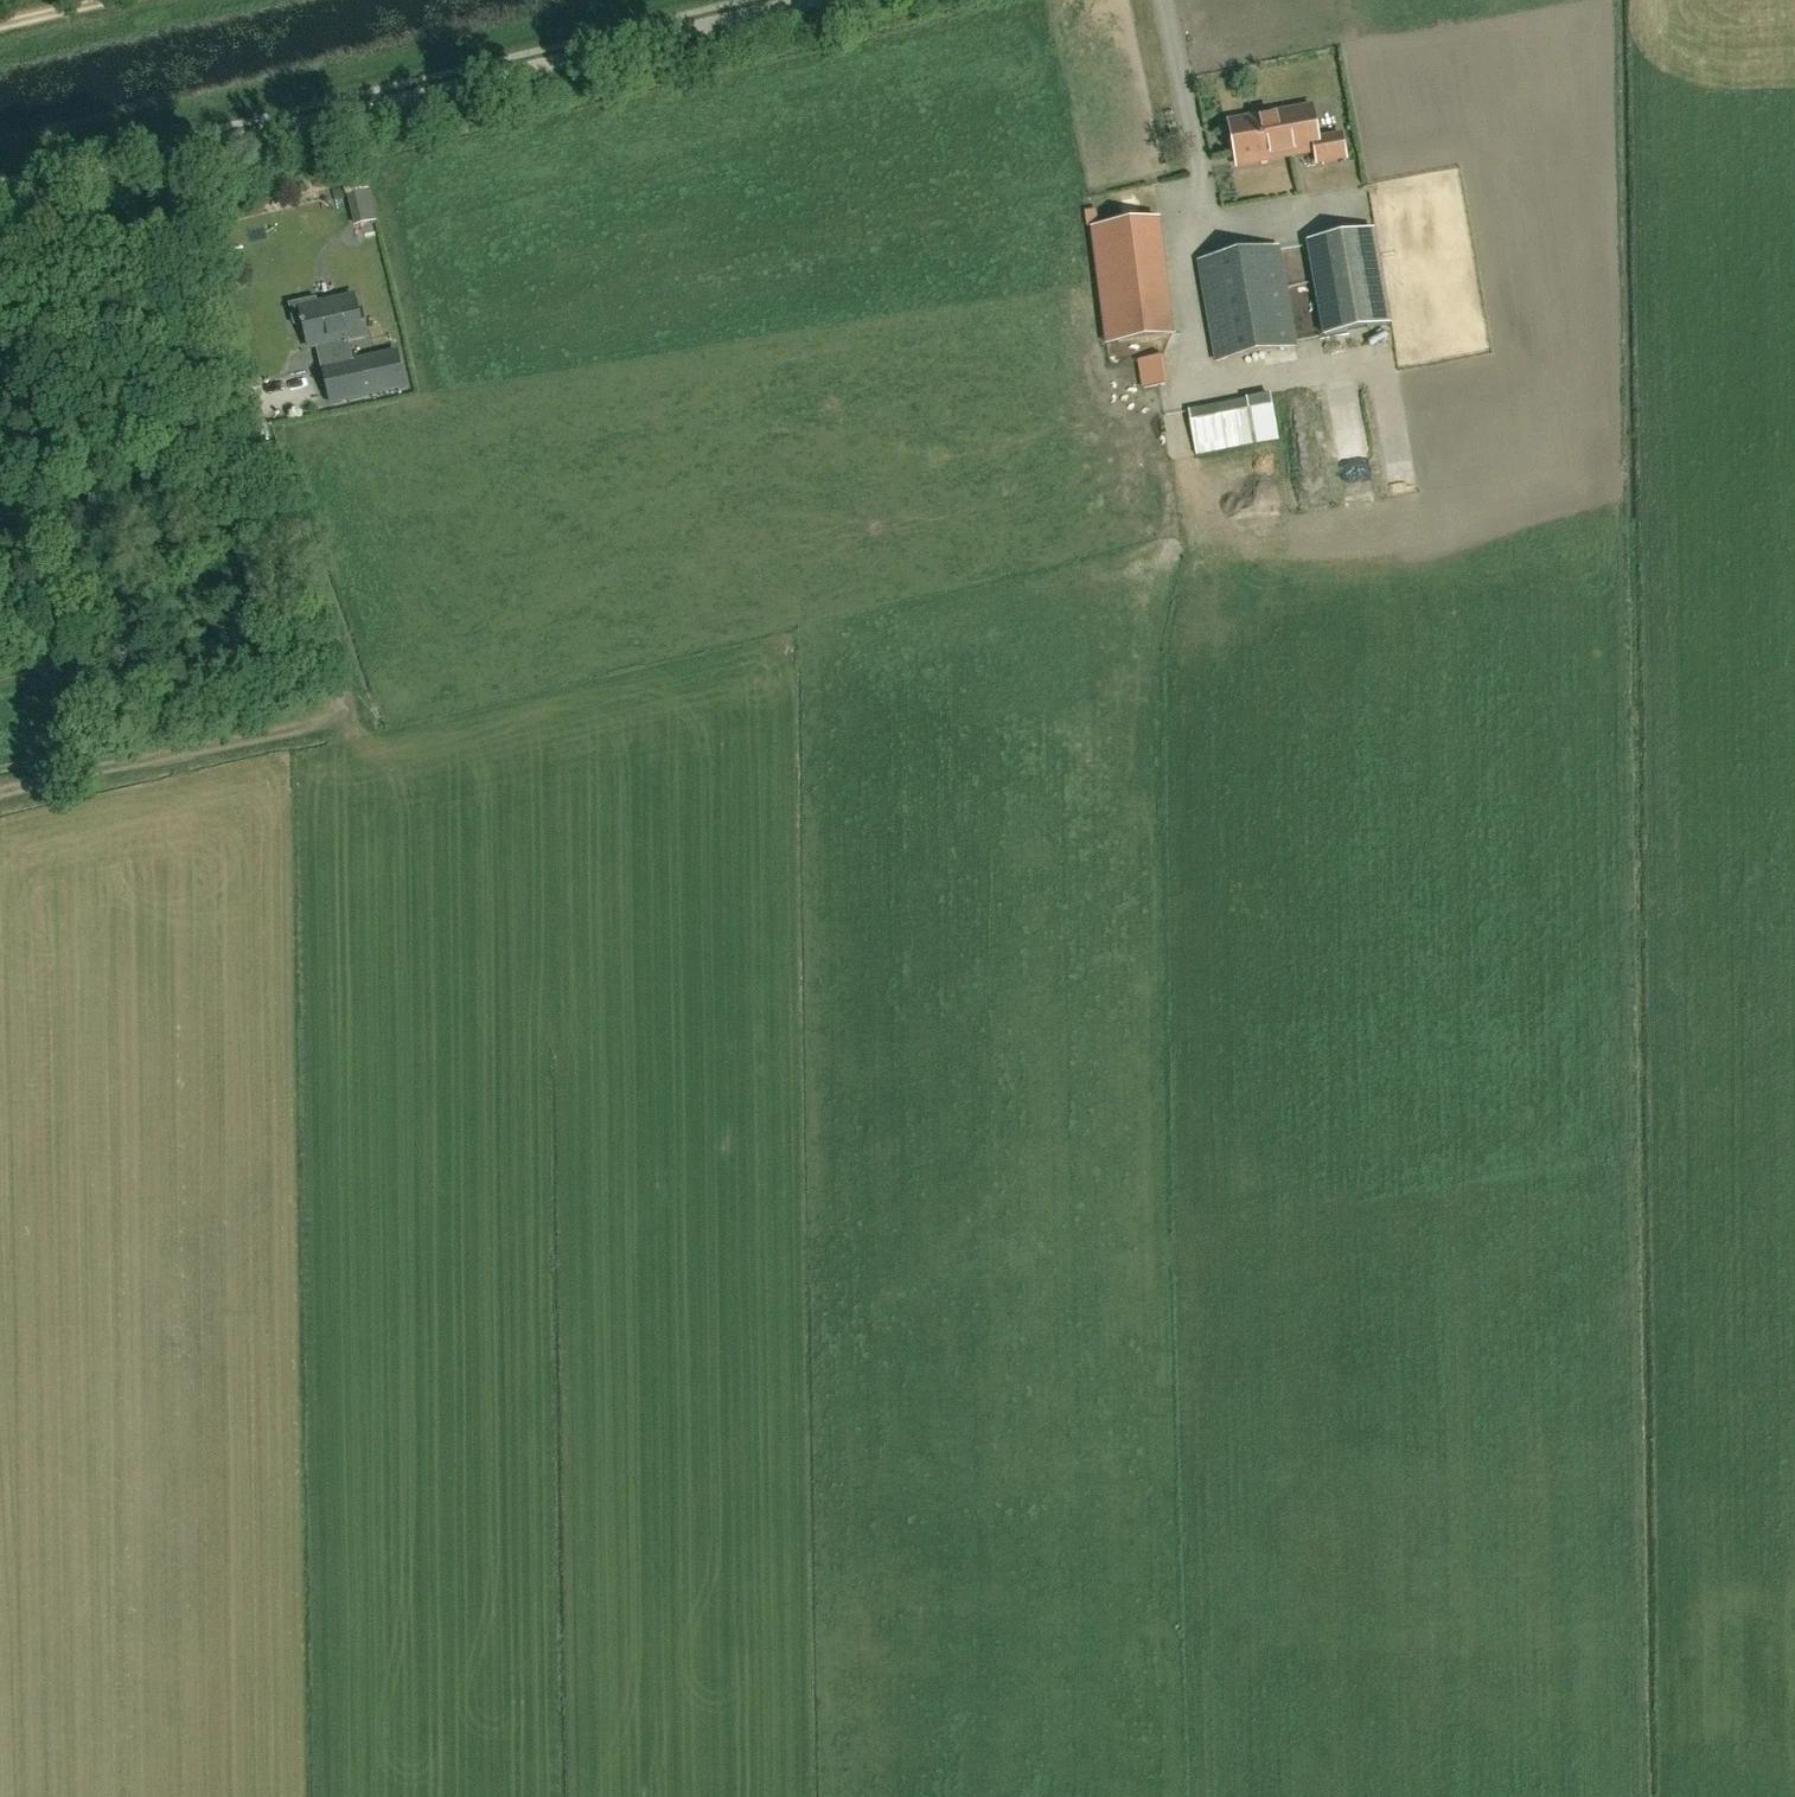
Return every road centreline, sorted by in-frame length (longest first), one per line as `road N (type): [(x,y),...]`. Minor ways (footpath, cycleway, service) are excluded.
road 1 (unclassified): [(0,198),(803,0)]
road 2 (track): [(0,797),(350,715),(248,404)]

